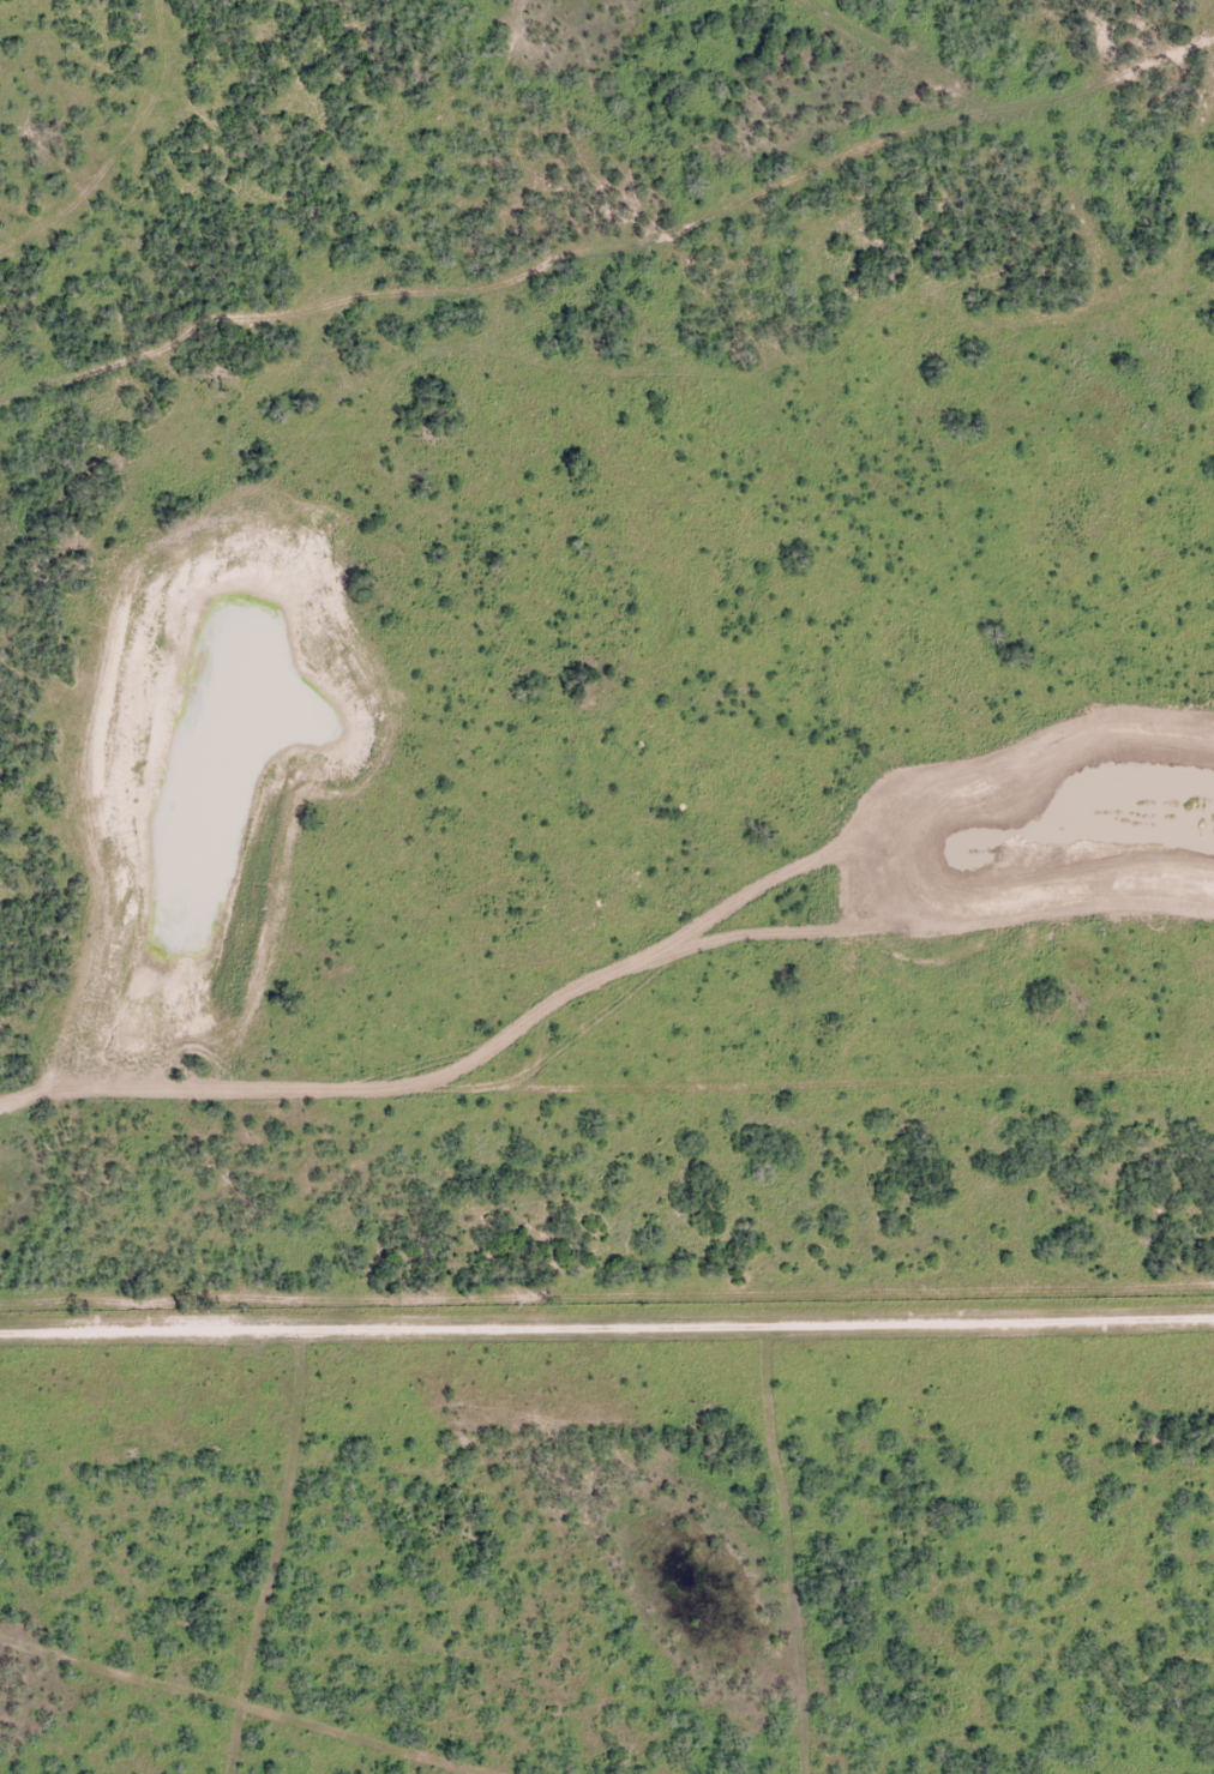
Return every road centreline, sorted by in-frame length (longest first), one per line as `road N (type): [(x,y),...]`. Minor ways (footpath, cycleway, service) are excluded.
road 1 (residential): [(0,1337),(1213,1312)]
road 2 (residential): [(1078,0),(625,175),(0,364)]

